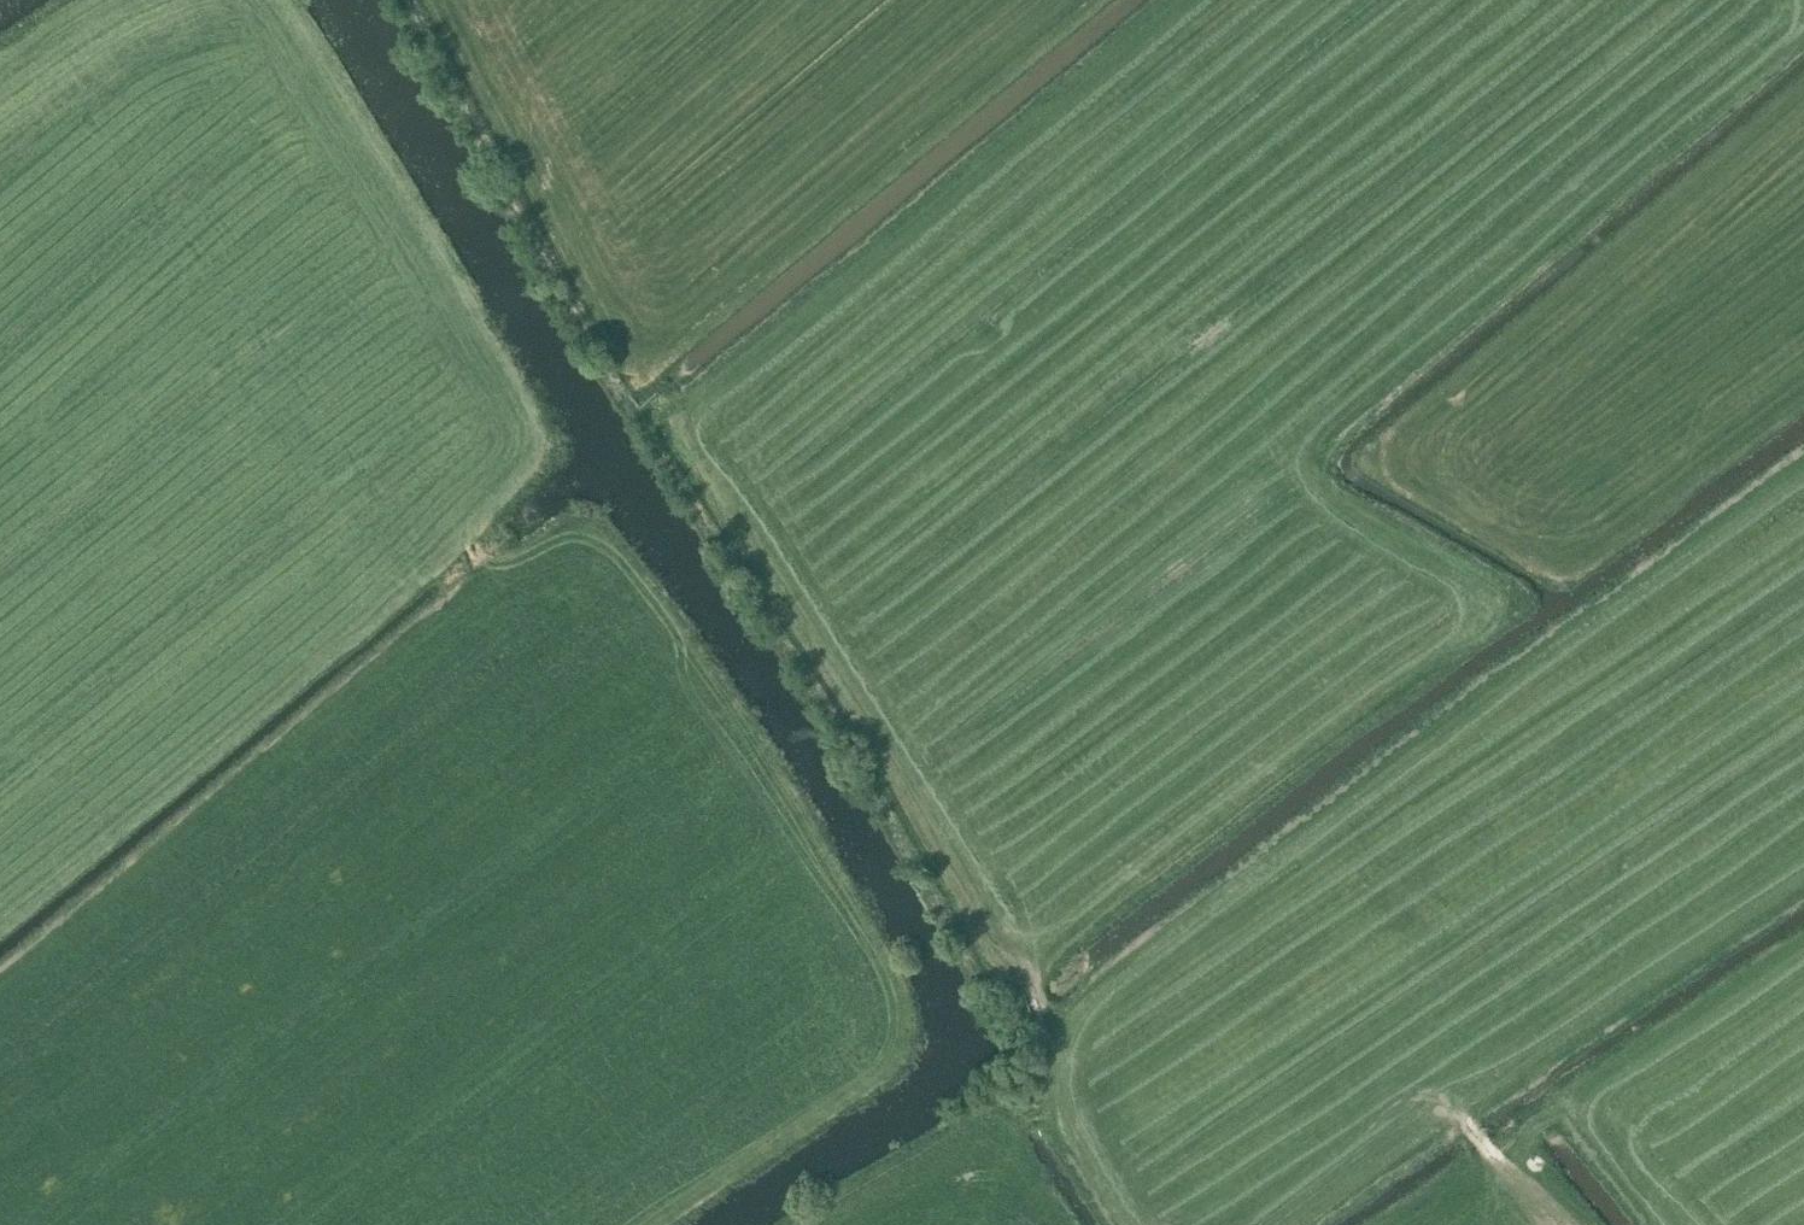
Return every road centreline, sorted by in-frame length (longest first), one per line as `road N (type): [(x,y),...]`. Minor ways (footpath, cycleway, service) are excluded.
road 1 (track): [(1460,1117),(1487,1153),(1570,1224)]

